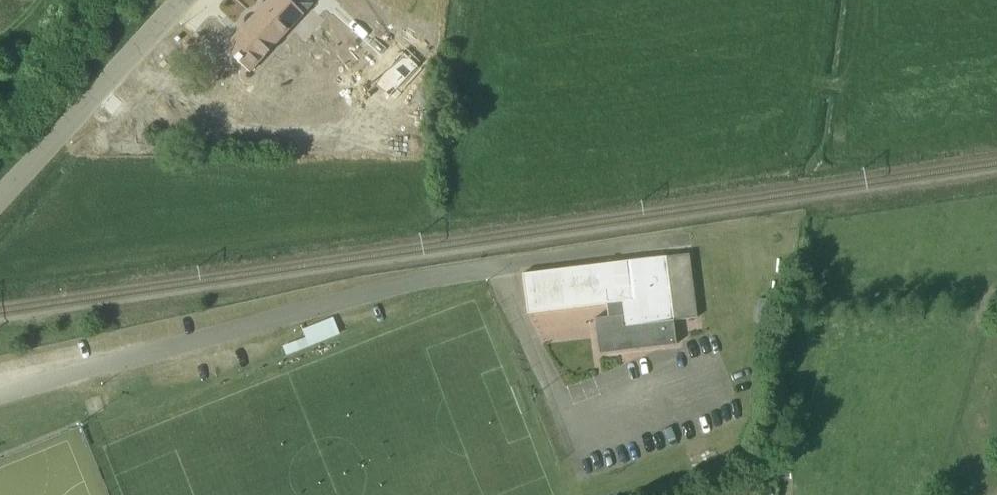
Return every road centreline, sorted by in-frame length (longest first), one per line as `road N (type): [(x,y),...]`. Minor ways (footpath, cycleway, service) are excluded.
road 1 (unclassified): [(0,199),(184,0)]

